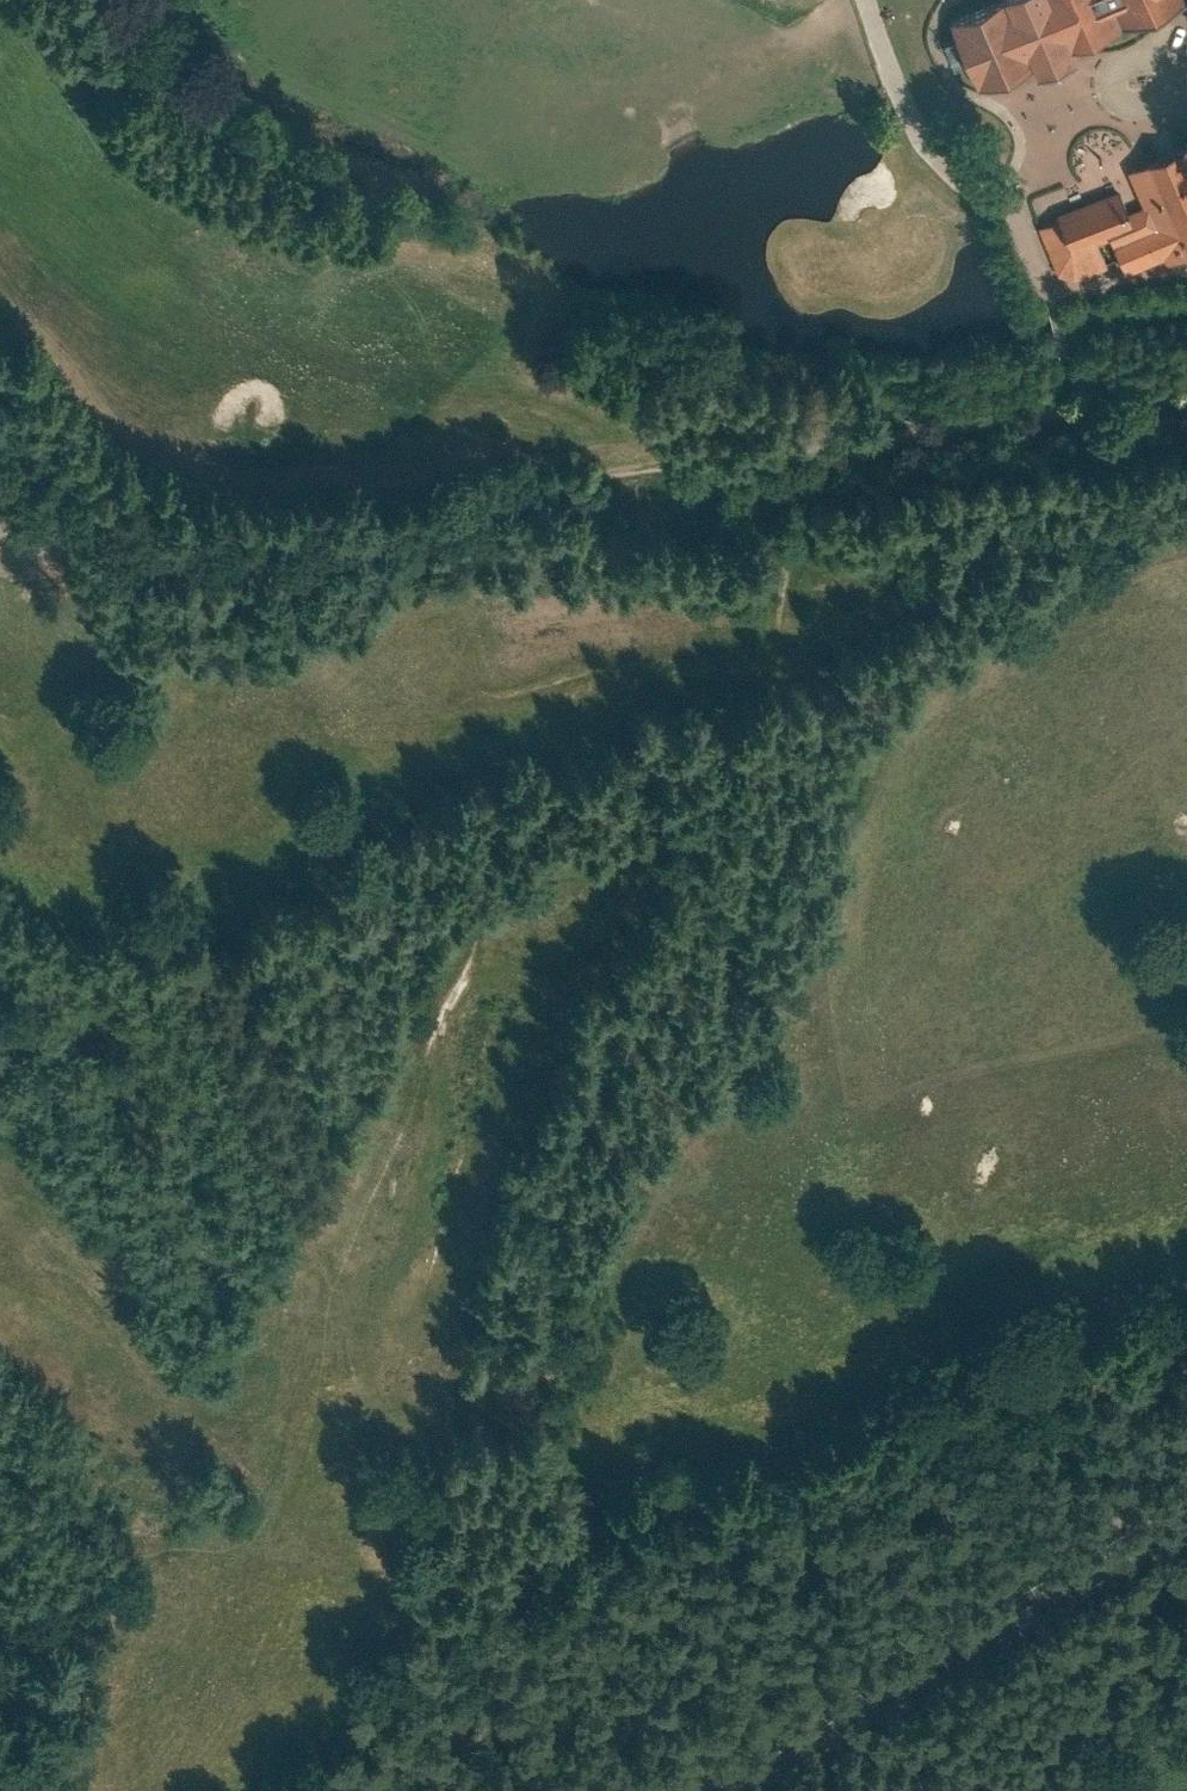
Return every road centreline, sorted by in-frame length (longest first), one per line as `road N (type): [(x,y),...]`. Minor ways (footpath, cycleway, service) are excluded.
road 1 (track): [(1186,393),(863,453),(254,519),(163,499),(103,464),(0,367)]
road 2 (tertiary): [(1186,1508),(679,1790)]

